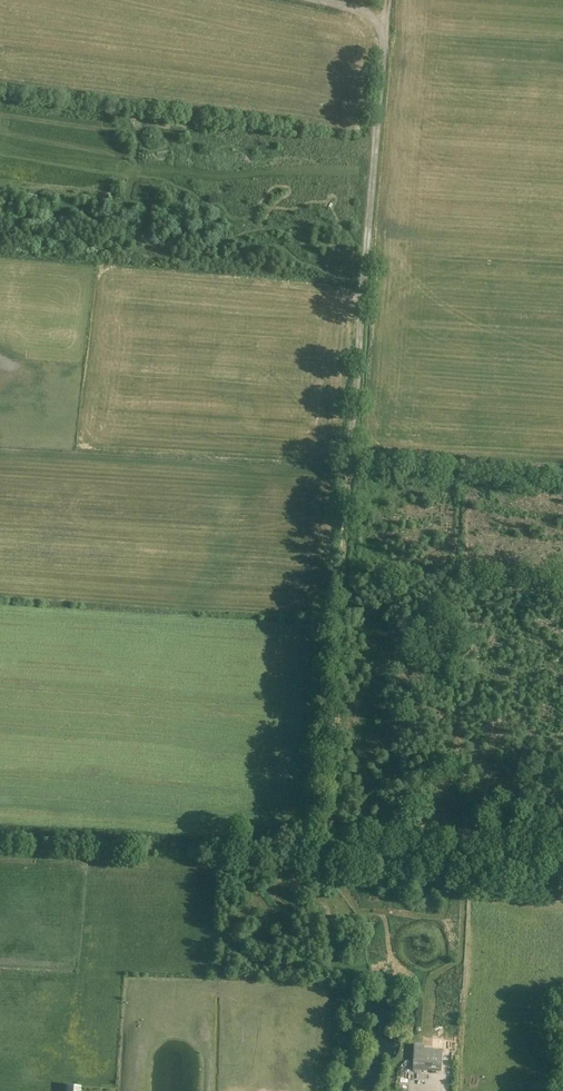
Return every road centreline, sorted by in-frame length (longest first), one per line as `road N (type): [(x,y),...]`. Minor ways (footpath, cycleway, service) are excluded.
road 1 (track): [(349,465),(316,835),(562,846)]
road 2 (track): [(349,465),(388,0)]

